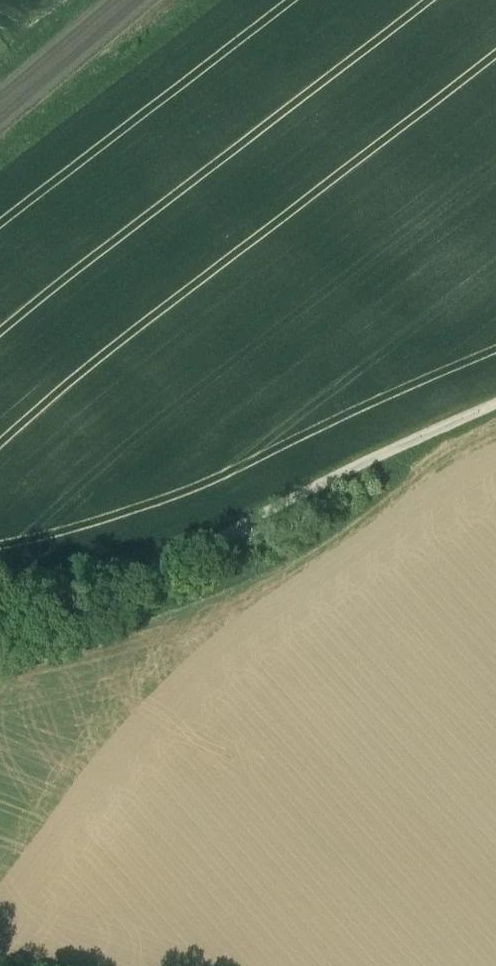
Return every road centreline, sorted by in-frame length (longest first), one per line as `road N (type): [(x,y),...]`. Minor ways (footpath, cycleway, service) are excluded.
road 1 (track): [(0,619),(131,584),(495,406)]

